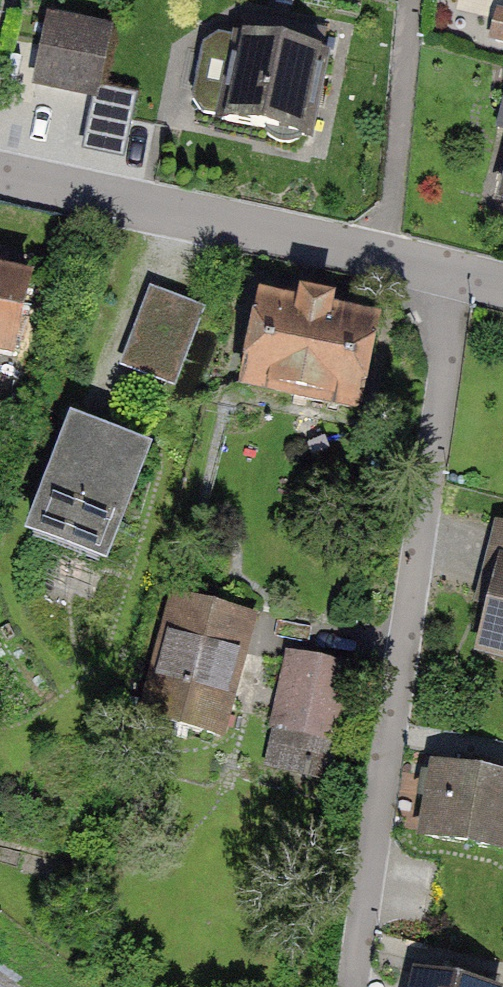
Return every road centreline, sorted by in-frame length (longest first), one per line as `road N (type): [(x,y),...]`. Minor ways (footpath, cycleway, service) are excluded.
road 1 (residential): [(451,272),(351,986)]
road 2 (residential): [(451,272),(0,177)]

